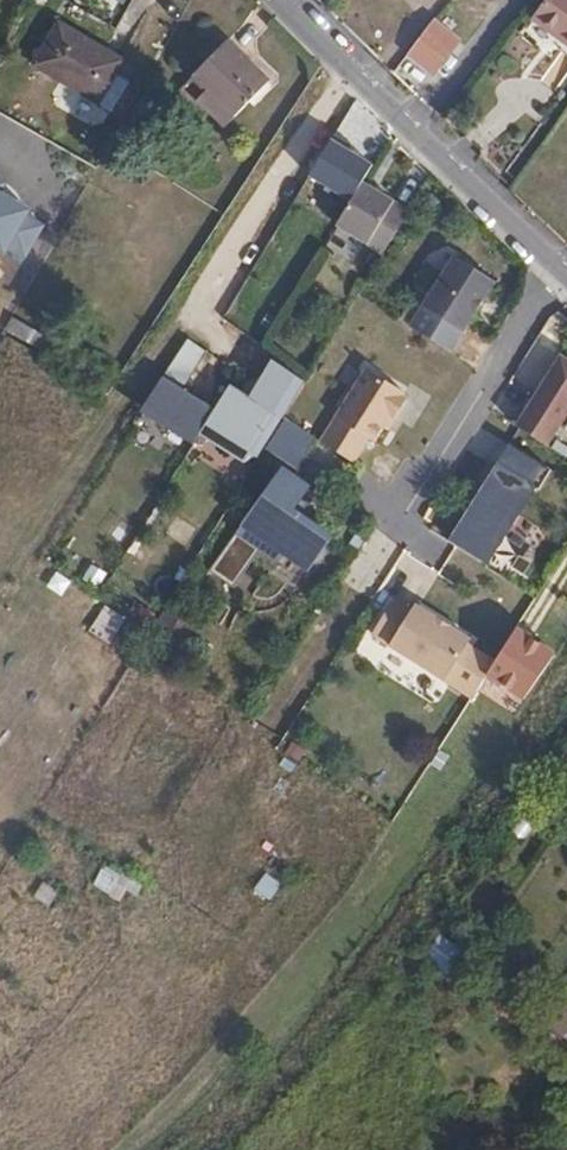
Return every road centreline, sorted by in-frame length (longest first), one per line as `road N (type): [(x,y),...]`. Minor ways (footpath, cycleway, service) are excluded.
road 1 (residential): [(280,0),(566,270)]

